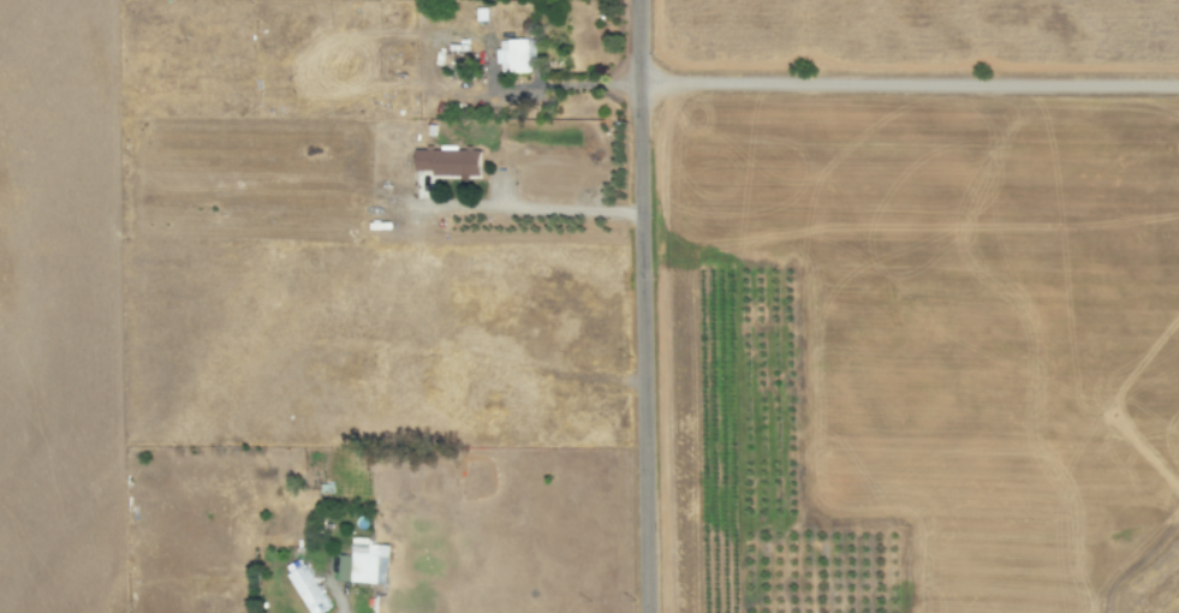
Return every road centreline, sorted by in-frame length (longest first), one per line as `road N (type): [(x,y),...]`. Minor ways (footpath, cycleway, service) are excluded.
road 1 (residential): [(645,612),(630,0)]
road 2 (residential): [(629,79),(1178,85)]

